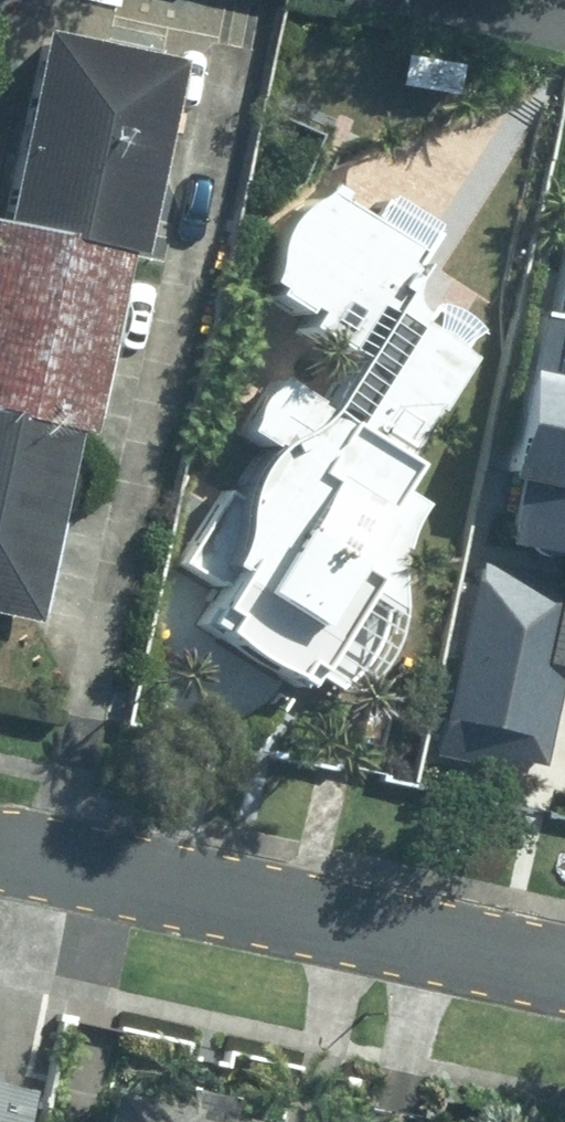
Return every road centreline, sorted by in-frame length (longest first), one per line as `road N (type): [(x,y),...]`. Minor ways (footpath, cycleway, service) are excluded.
road 1 (residential): [(564,974),(0,852)]

